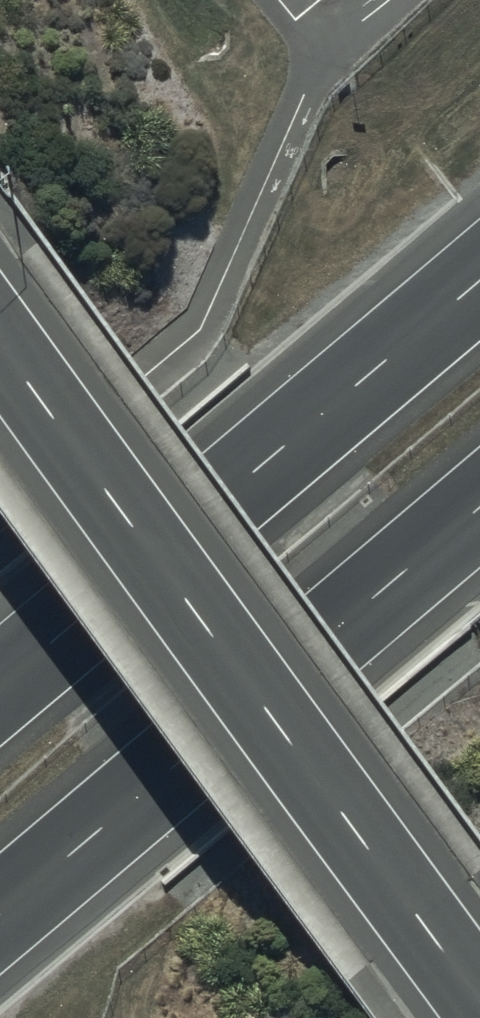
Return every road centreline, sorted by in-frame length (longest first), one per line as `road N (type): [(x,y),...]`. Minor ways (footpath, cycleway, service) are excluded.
road 1 (tertiary): [(479,1003),(0,347)]
road 2 (motorway): [(0,690),(479,283)]
road 3 (motorway): [(479,507),(0,911)]

